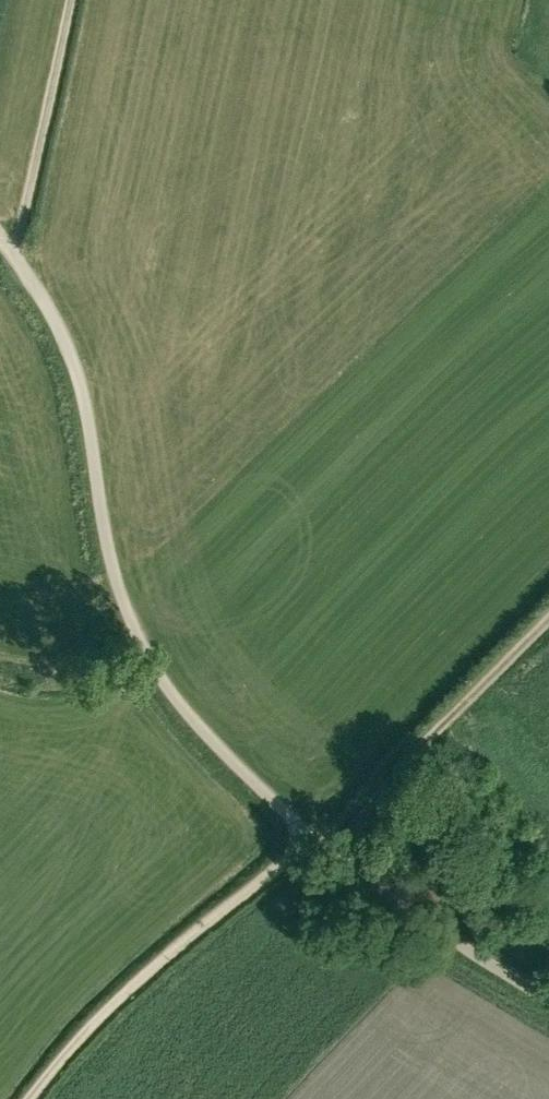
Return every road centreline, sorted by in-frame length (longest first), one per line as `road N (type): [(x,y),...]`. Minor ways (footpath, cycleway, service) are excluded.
road 1 (unclassified): [(548,1000),(312,837),(170,692),(123,597),(68,347),(18,257)]
road 2 (track): [(34,1098),(133,987),(312,837)]
road 3 (track): [(337,855),(434,734),(548,617)]
road 4 (track): [(18,257),(75,0)]

